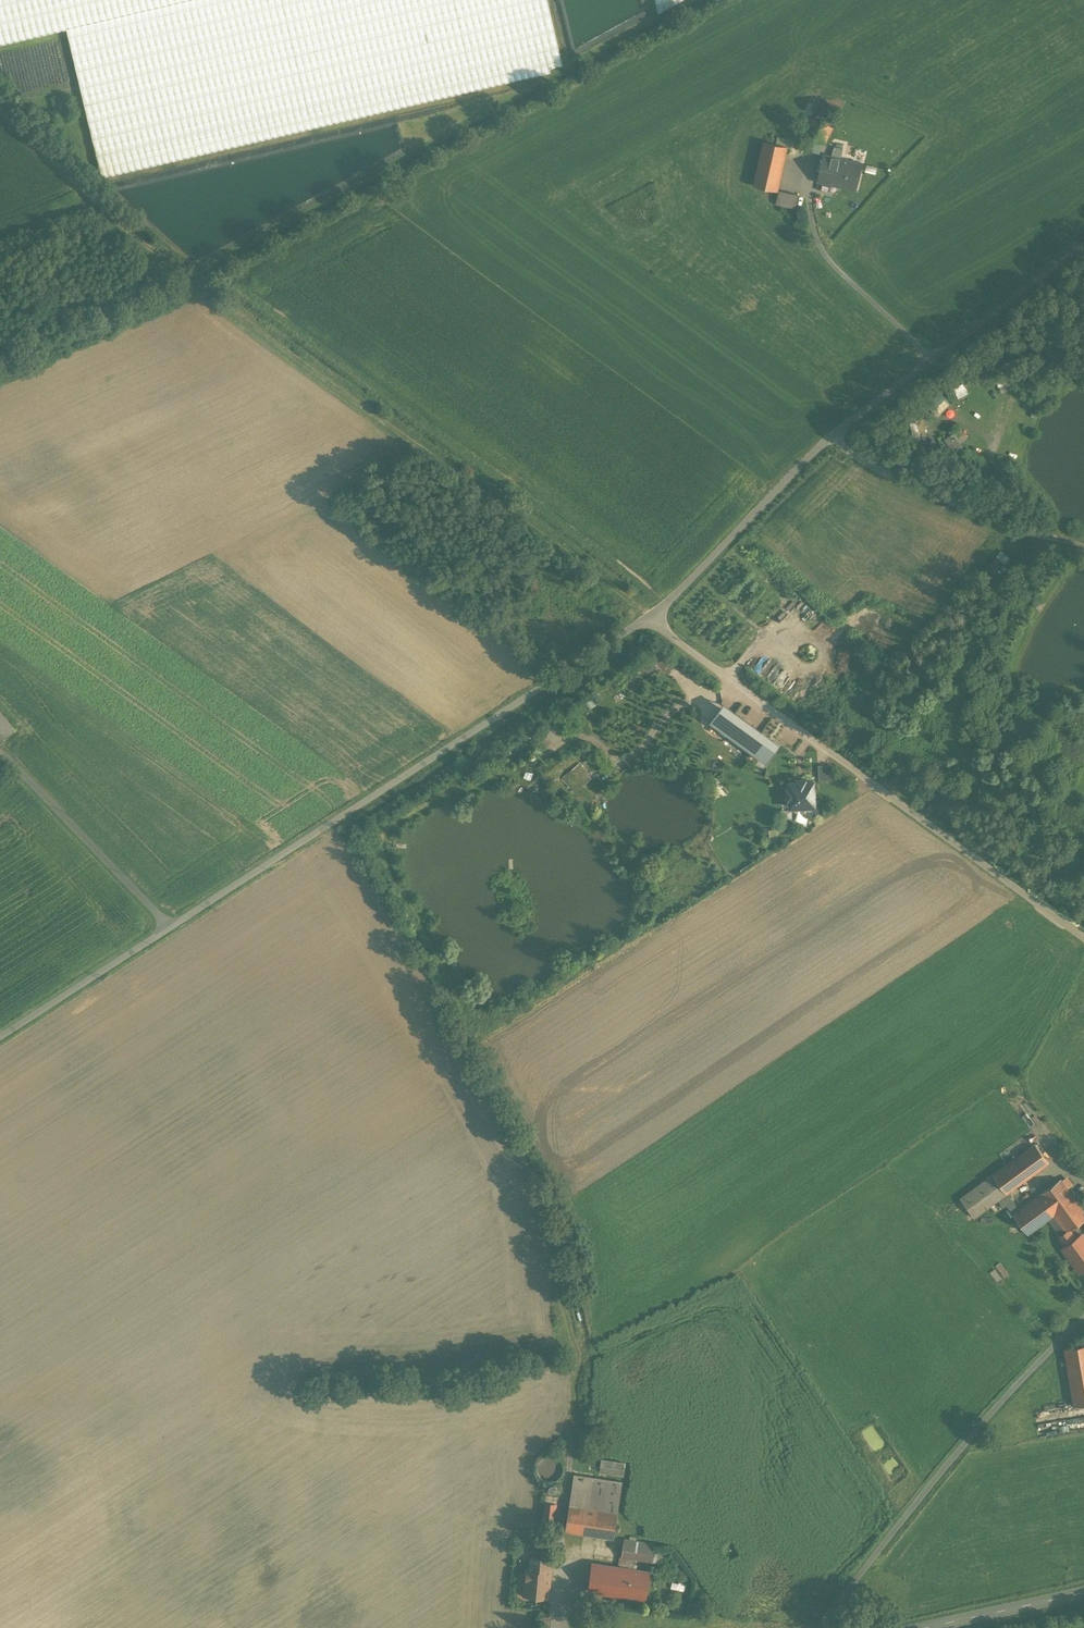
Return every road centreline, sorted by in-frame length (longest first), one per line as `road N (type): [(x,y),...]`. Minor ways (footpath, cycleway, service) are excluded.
road 1 (track): [(0,111),(192,284),(645,618)]
road 2 (unclassified): [(645,618),(0,1038)]
road 3 (unclassified): [(1083,242),(835,430),(645,618)]
road 4 (unclassified): [(645,618),(1083,939)]
road 5 (unclassified): [(1083,1318),(975,1432),(831,1610),(828,1627)]
road 6 (tertiary): [(923,1627),(1083,1592)]

